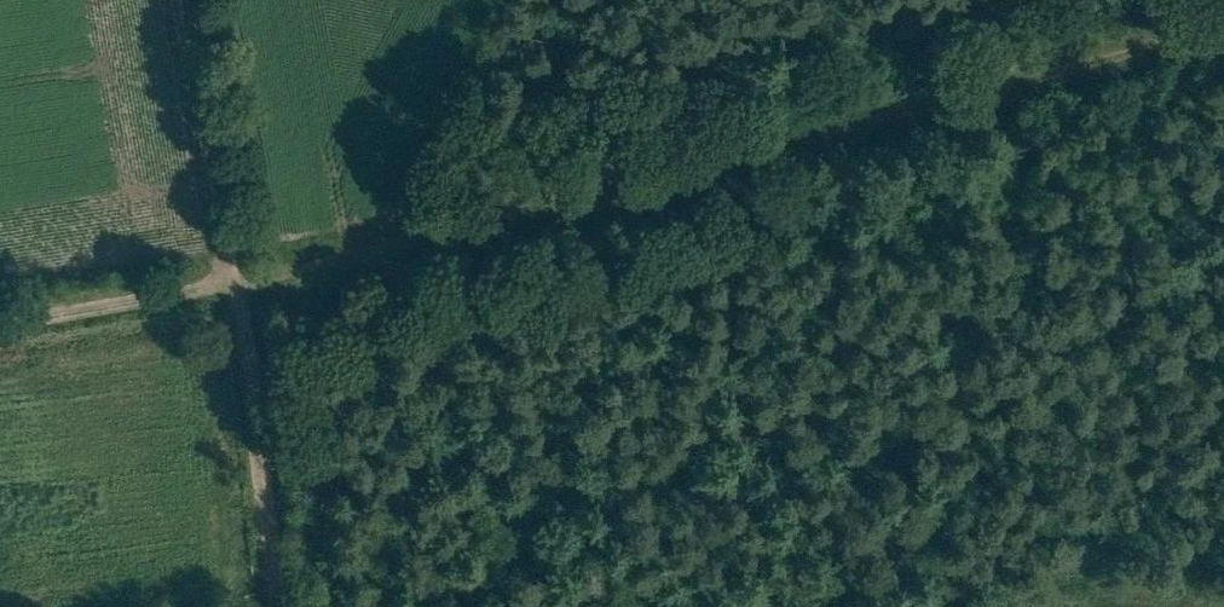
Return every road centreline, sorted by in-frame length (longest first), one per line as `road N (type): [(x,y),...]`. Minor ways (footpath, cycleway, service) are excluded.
road 1 (track): [(1045,76),(233,287)]
road 2 (track): [(274,606),(245,346),(180,0)]
road 3 (track): [(1045,76),(1037,606)]
road 4 (track): [(0,324),(233,287)]
road 5 (track): [(1223,30),(1045,76)]

